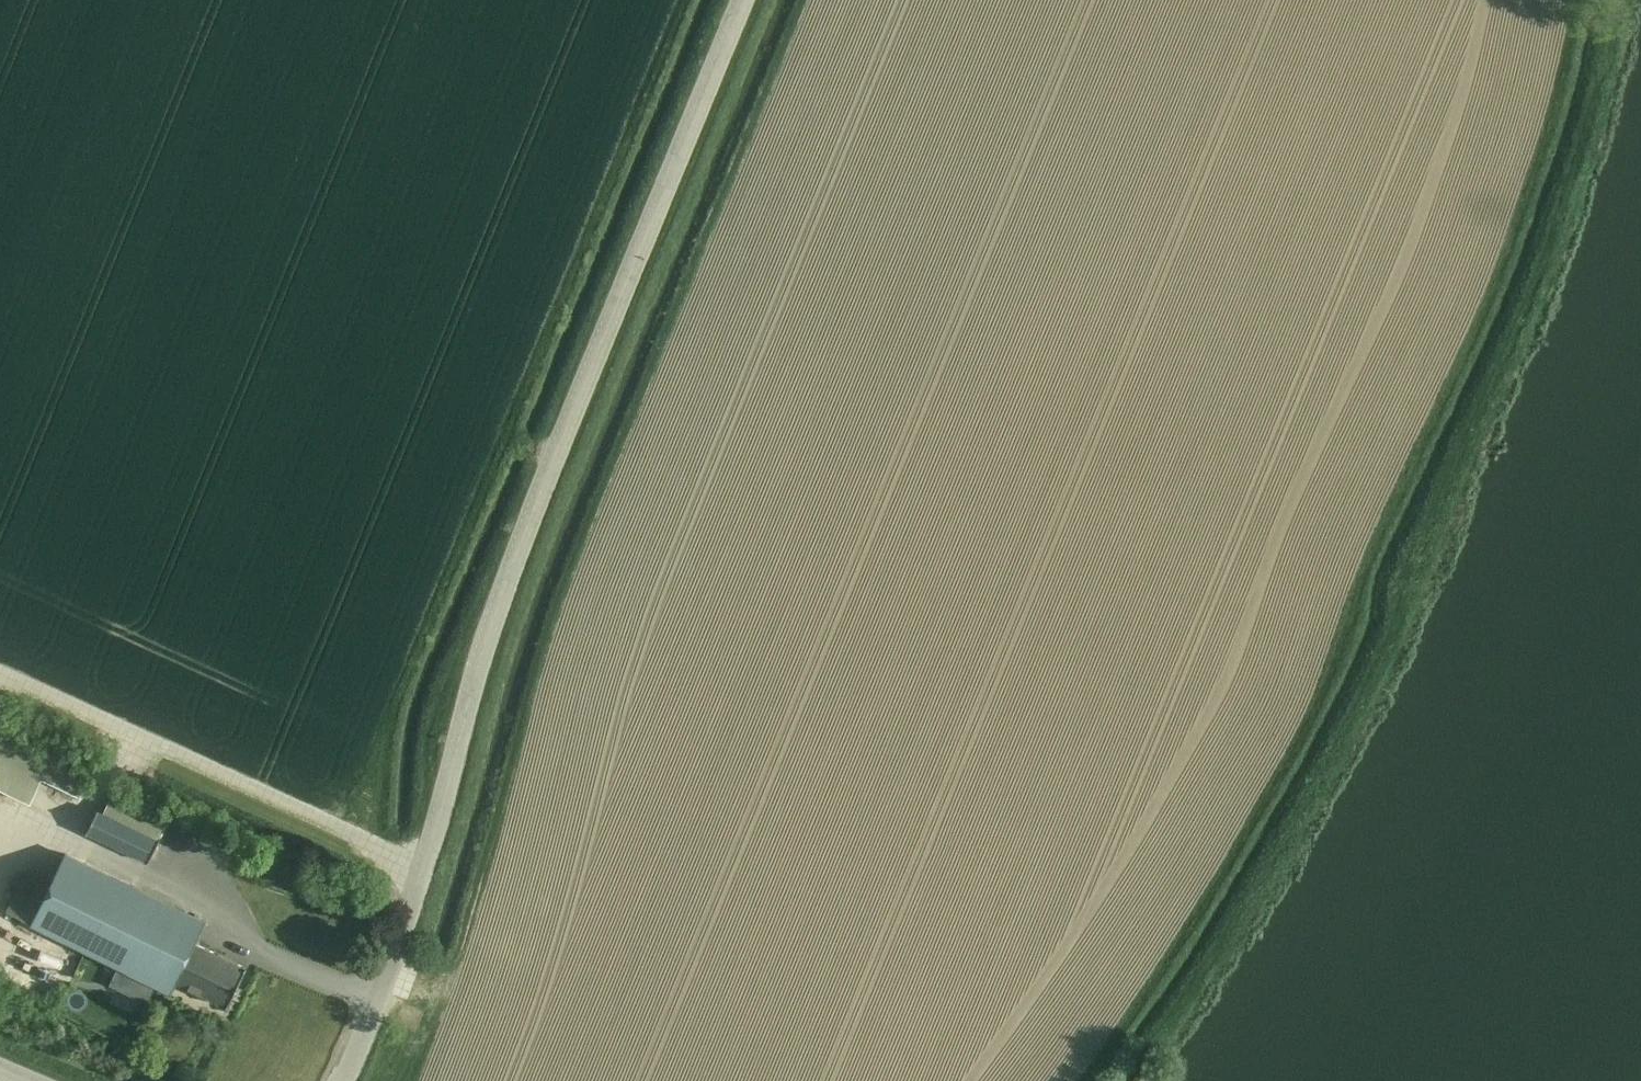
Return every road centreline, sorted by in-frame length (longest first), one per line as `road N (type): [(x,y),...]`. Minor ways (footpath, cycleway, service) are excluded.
road 1 (unclassified): [(342,1080),(419,880),(520,540),(742,0)]
road 2 (track): [(0,672),(423,866)]

